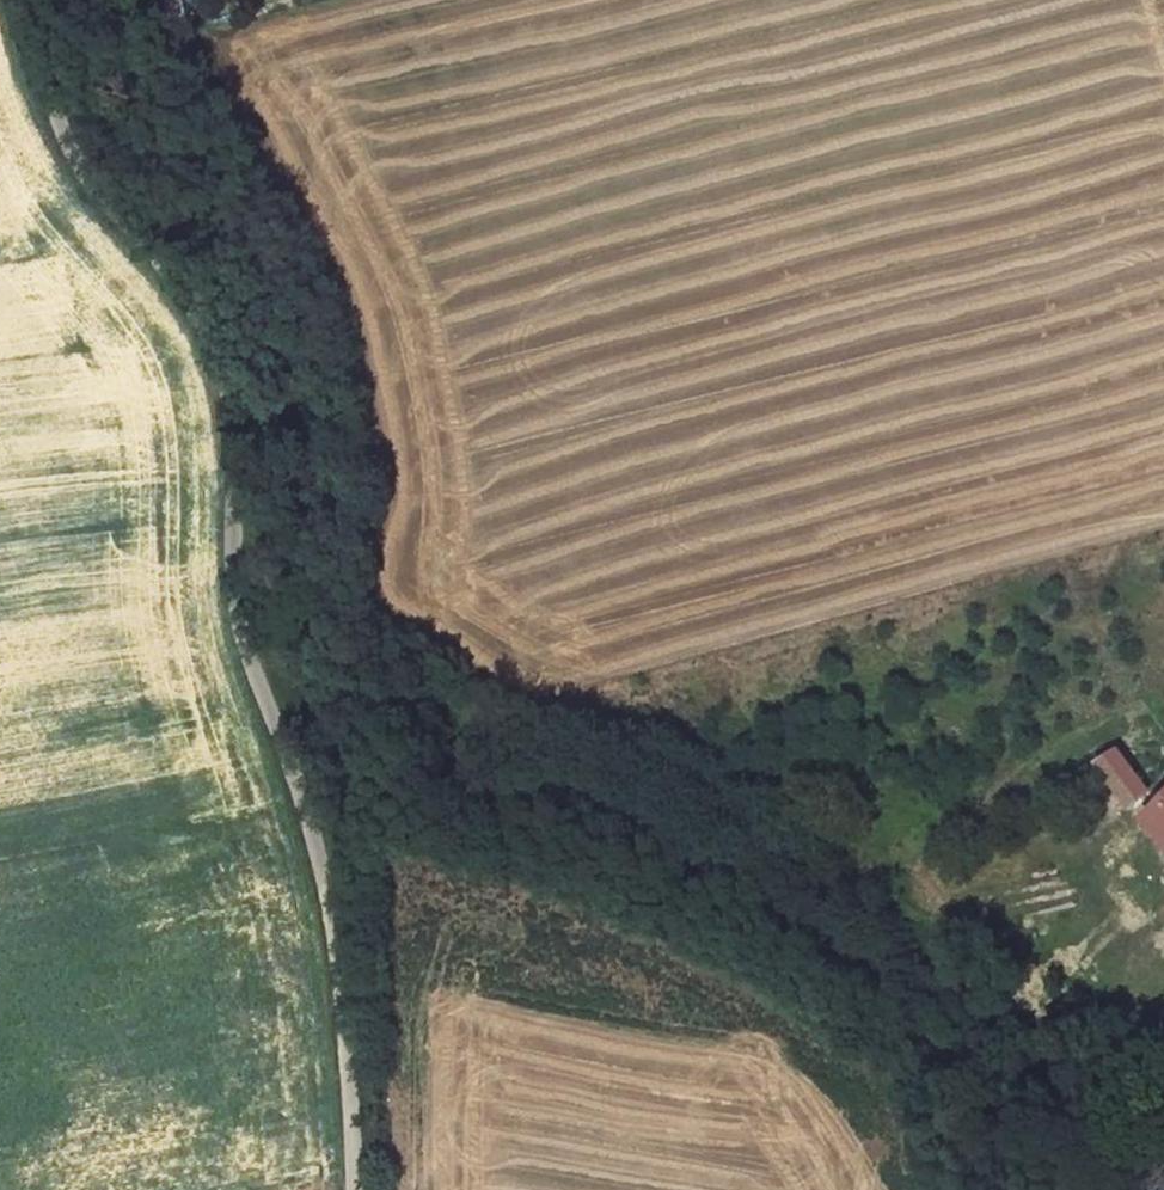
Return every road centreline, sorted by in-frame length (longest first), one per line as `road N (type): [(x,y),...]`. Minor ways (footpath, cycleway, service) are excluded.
road 1 (unclassified): [(20,0),(64,136),(96,188),(175,276),(223,366),(234,435),(235,595),(331,905),(357,1189)]

